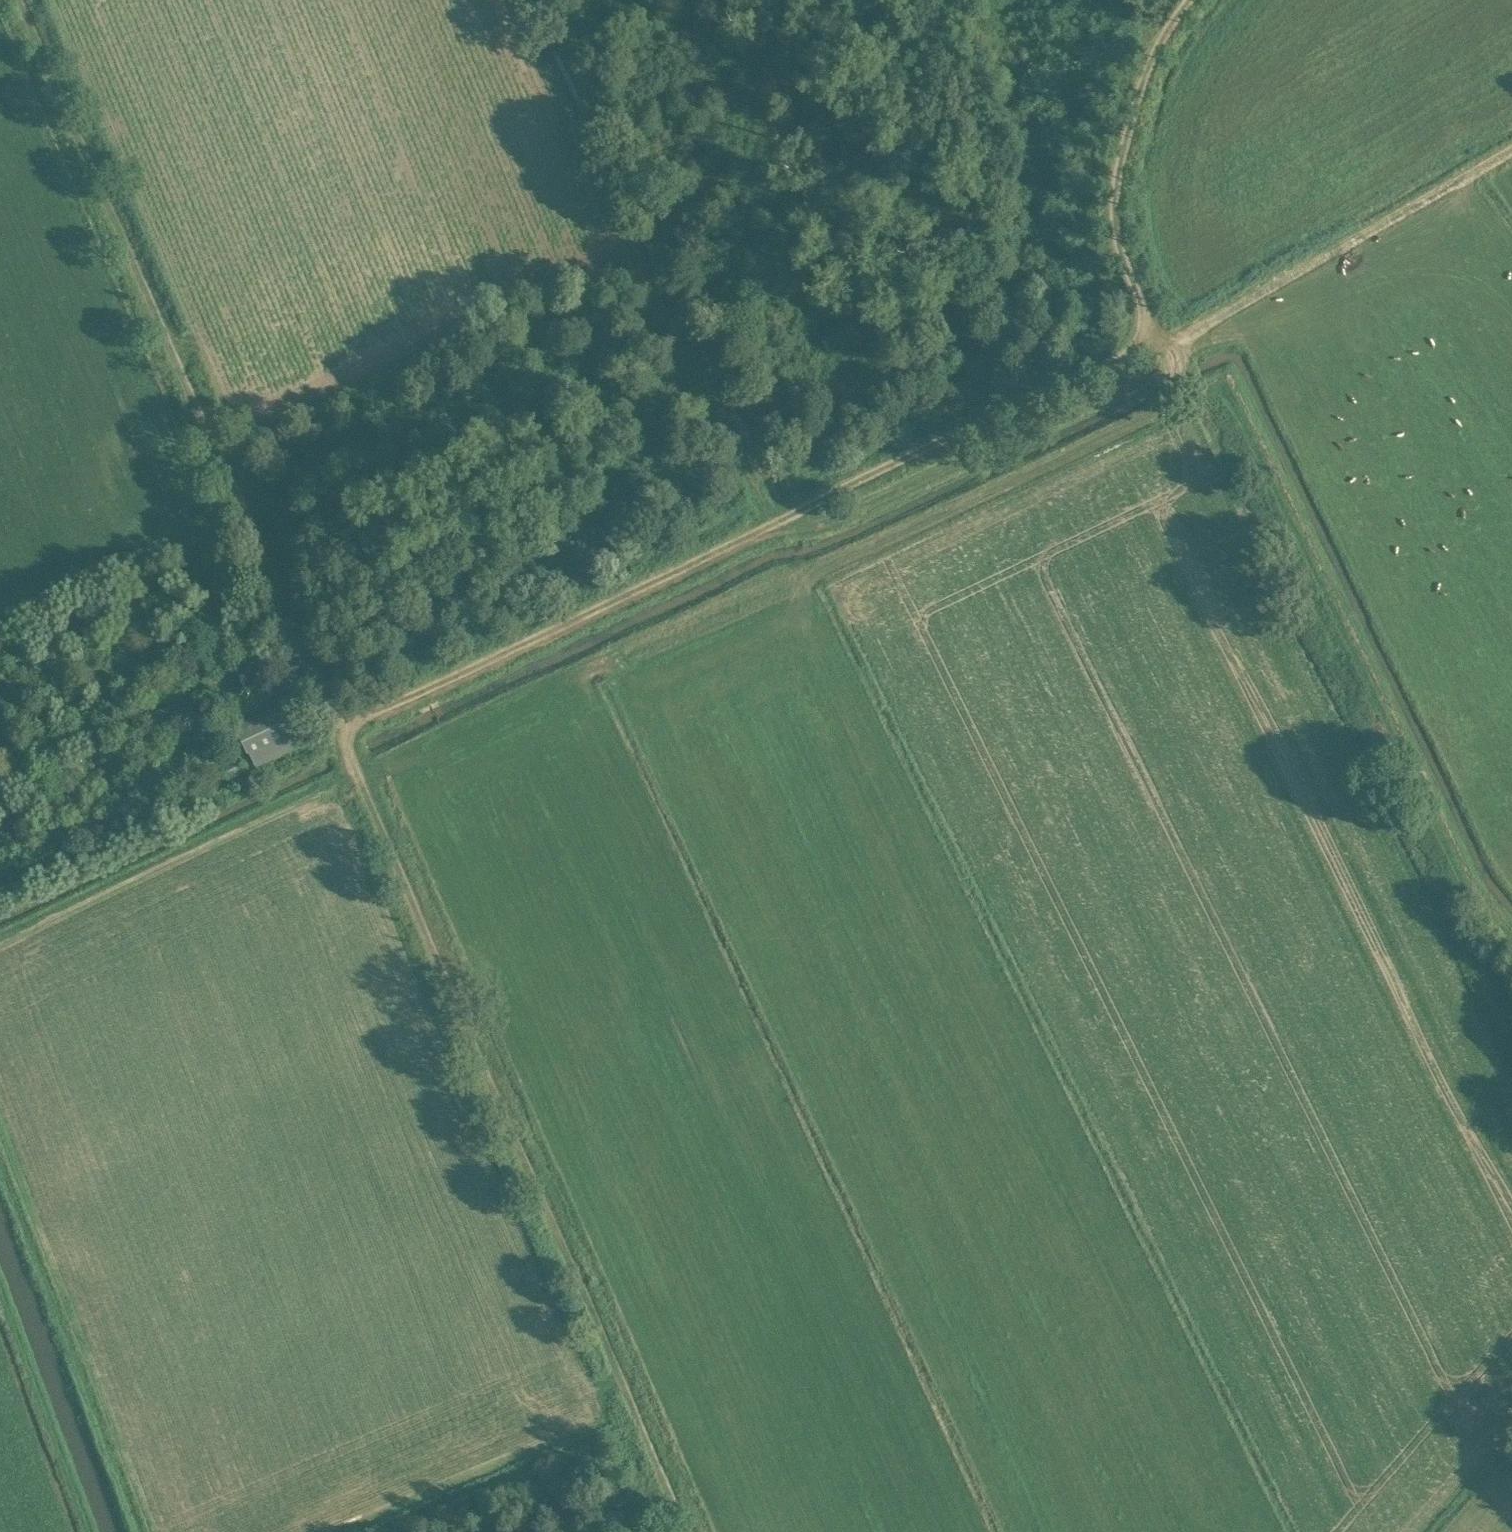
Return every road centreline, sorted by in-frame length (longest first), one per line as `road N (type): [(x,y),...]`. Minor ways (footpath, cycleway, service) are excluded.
road 1 (track): [(687,1531),(19,0)]
road 2 (track): [(1160,342),(342,735)]
road 3 (track): [(801,585),(818,565),(1176,398),(1160,342)]
road 4 (track): [(1186,0),(1122,85),(1101,192),(1160,342)]

